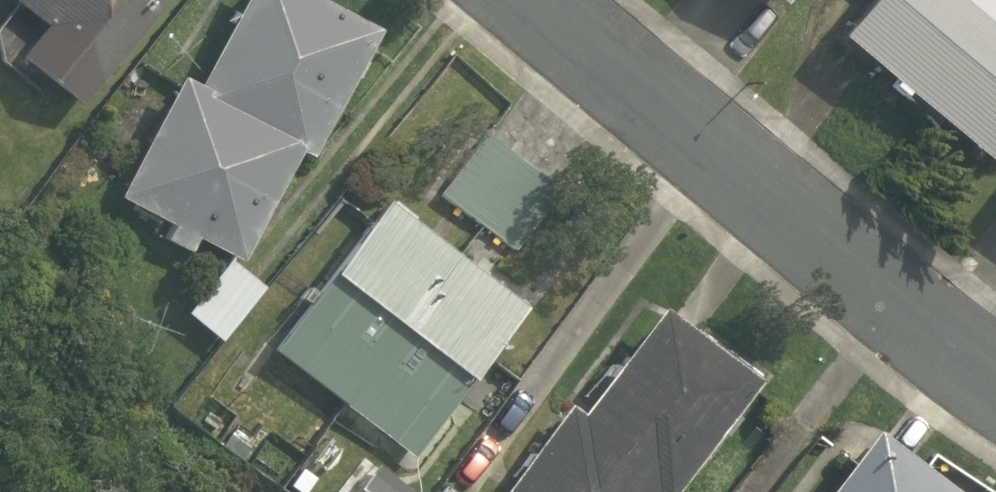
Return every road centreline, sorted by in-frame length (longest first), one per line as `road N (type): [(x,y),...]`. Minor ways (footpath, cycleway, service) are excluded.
road 1 (residential): [(995,316),(550,0)]

